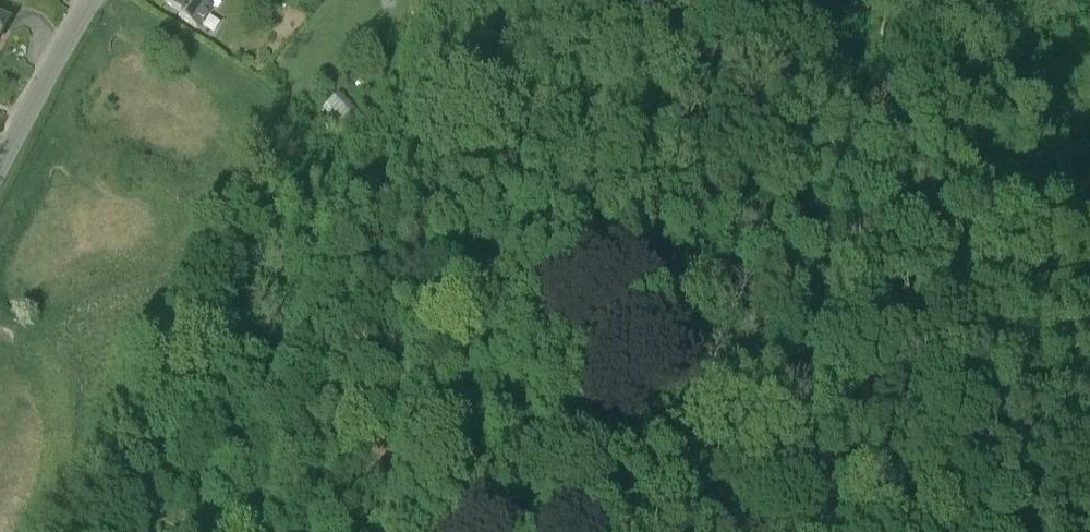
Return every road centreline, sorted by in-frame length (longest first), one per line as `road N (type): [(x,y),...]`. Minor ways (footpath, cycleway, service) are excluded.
road 1 (residential): [(23,120),(92,0)]

